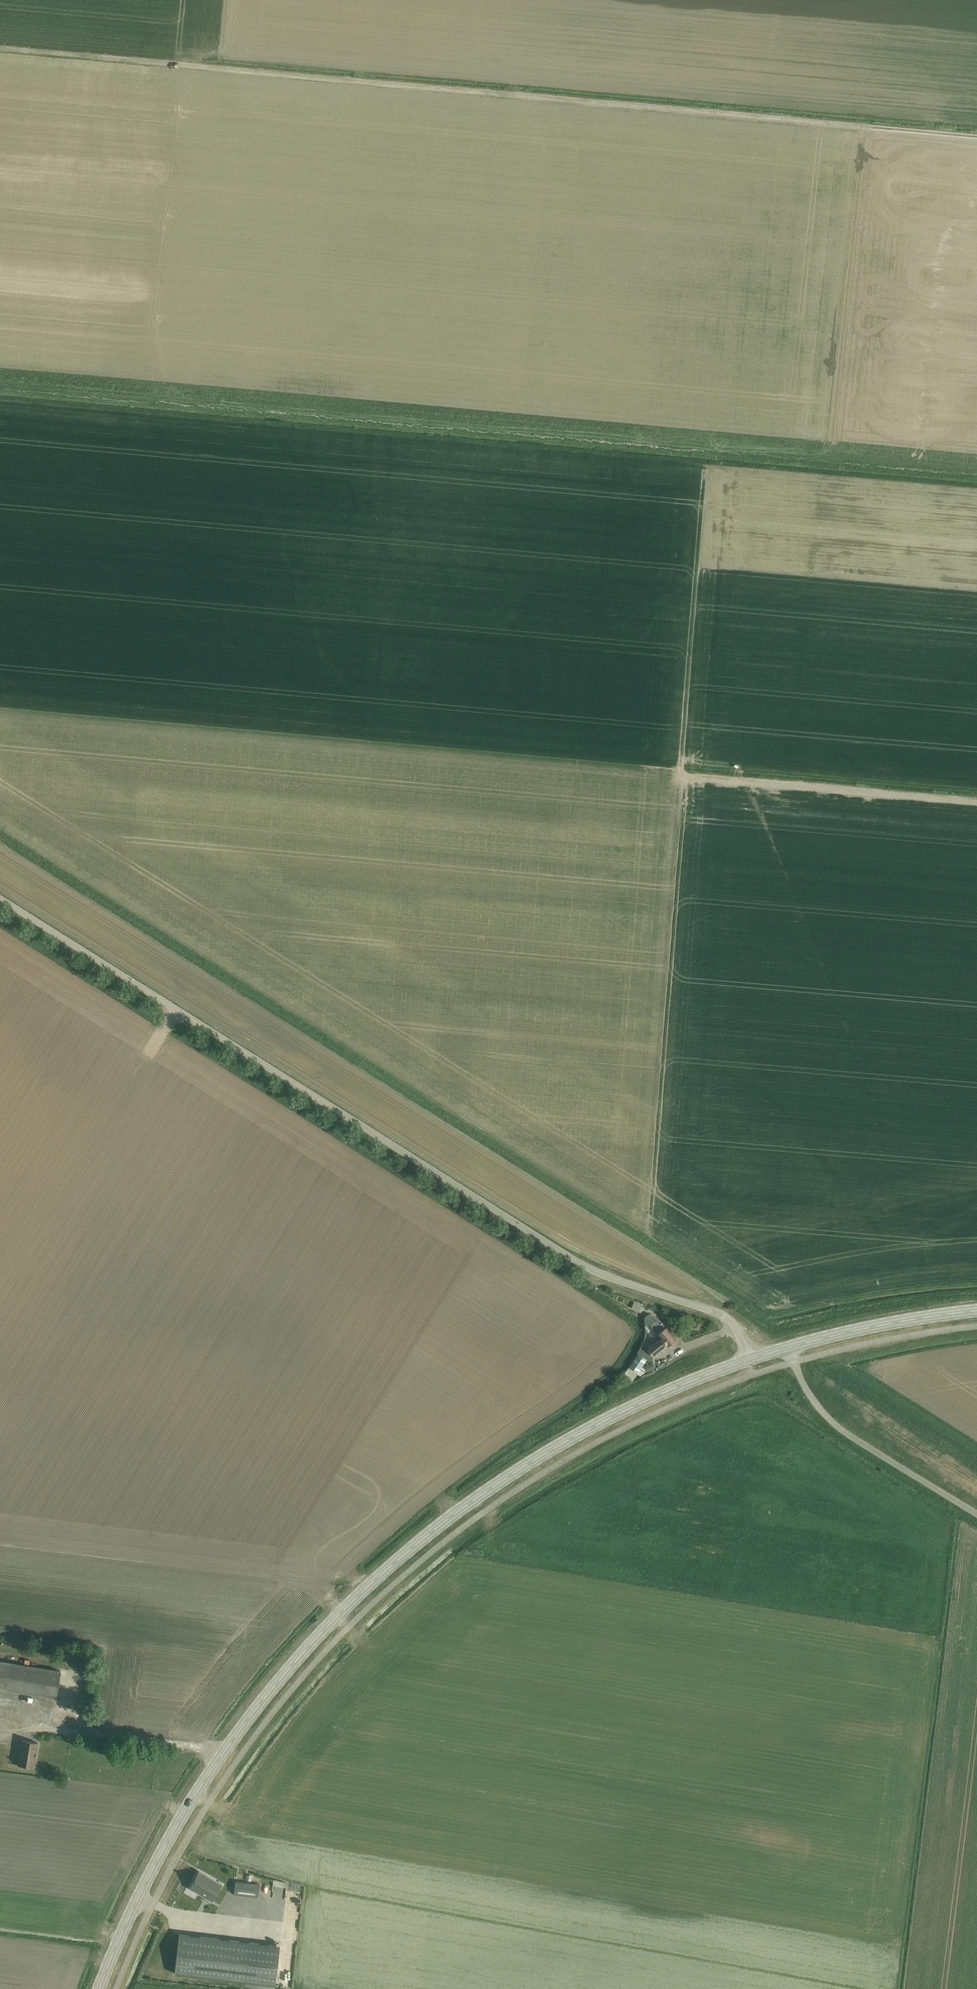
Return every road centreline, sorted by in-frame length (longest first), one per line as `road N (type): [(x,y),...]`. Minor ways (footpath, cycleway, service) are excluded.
road 1 (track): [(0,47),(976,137)]
road 2 (tertiary): [(103,1988),(185,1811),(277,1681),(384,1570),(531,1461),(602,1421),(750,1360)]
road 3 (unclassified): [(750,1360),(723,1316),(582,1265),(0,898)]
road 4 (track): [(976,802),(690,776)]
road 5 (unclassified): [(976,1514),(843,1432),(809,1396),(787,1348)]
road 6 (tertiary): [(787,1348),(976,1311)]

